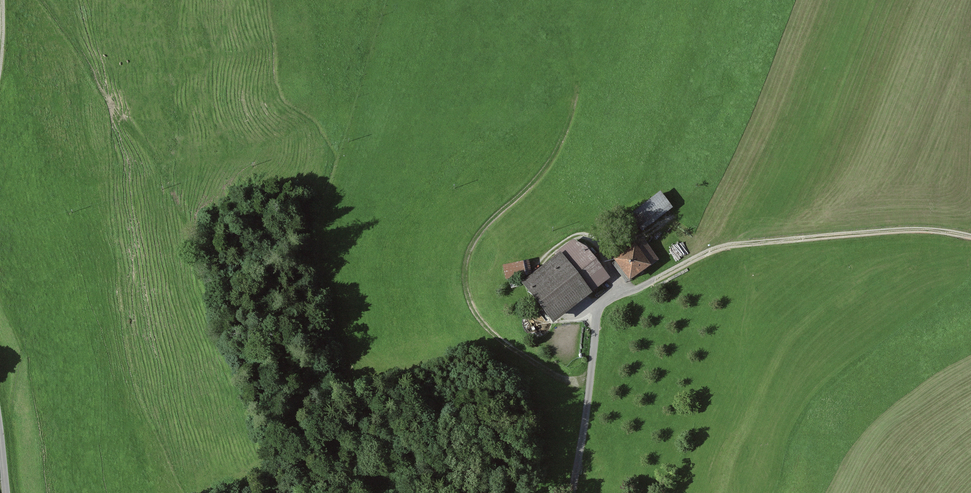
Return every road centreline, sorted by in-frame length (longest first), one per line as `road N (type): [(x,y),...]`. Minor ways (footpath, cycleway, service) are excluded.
road 1 (track): [(590,384),(548,372),(509,347),(471,308),(464,273),(481,232),(553,159),(573,108)]
road 2 (track): [(970,237),(904,229),(734,244),(618,295)]
road 3 (unclassified): [(573,492),(599,307),(618,295)]

